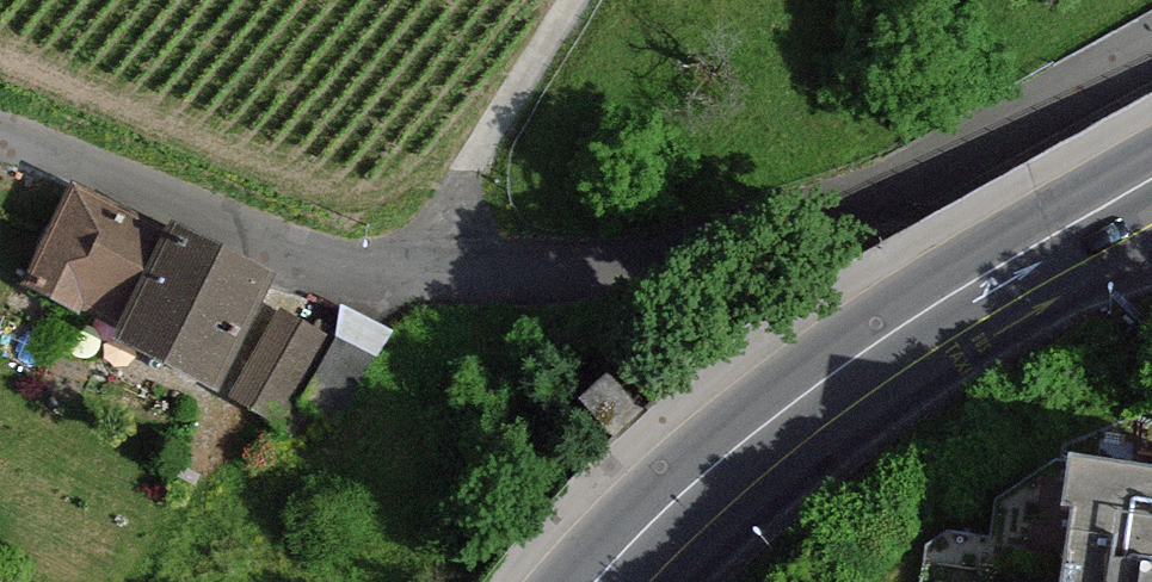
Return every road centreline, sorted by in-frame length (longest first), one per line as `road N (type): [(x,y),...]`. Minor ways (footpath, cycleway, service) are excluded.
road 1 (residential): [(1151,46),(913,178),(586,276),(325,269),(0,143)]
road 2 (secondary): [(618,581),(787,426),(920,331),(1151,201)]
road 3 (track): [(427,277),(470,172),(571,0)]

